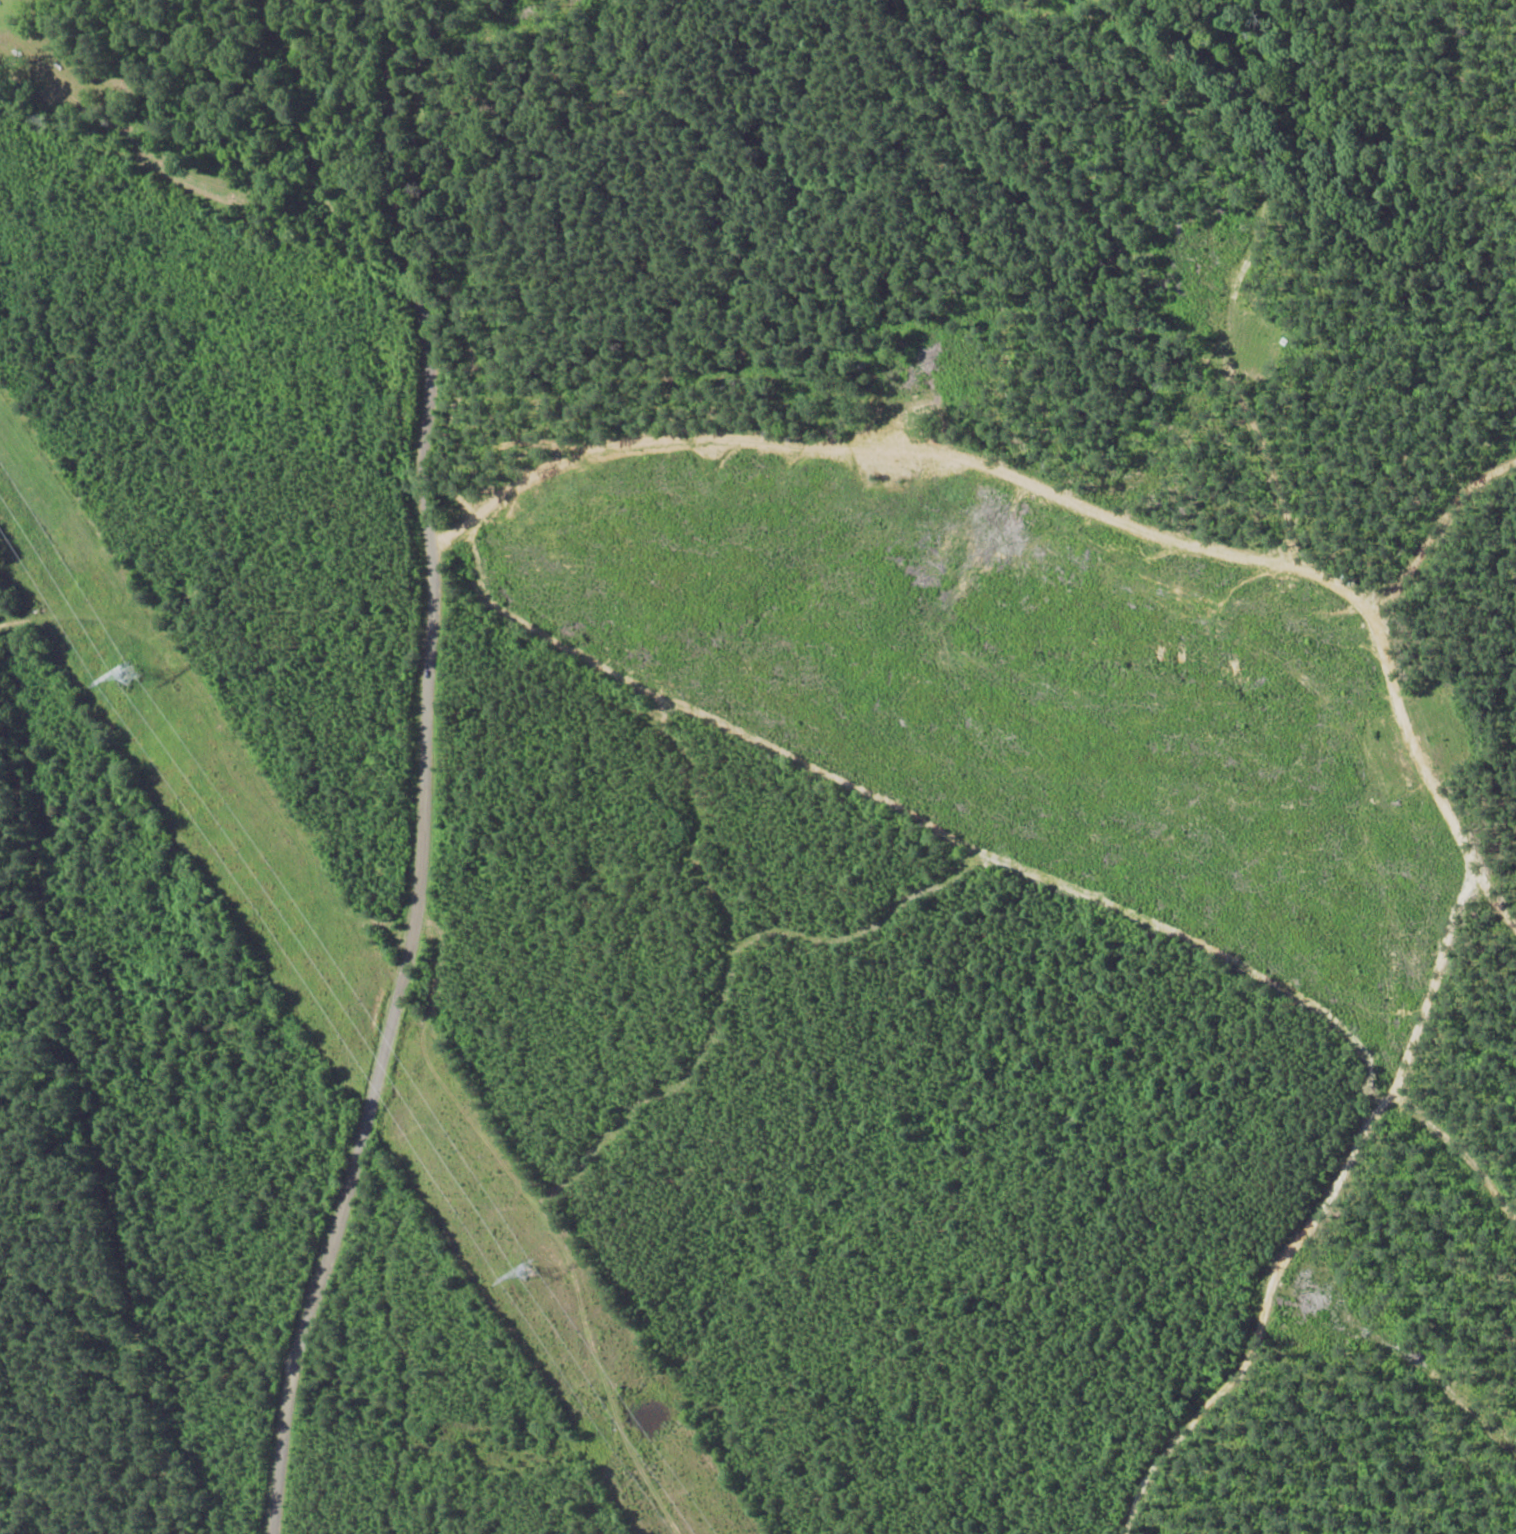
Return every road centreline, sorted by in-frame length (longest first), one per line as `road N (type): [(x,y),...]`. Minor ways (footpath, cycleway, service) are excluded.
road 1 (residential): [(251,1533),(264,1443),(383,999),(403,520),(389,201),(404,0)]

